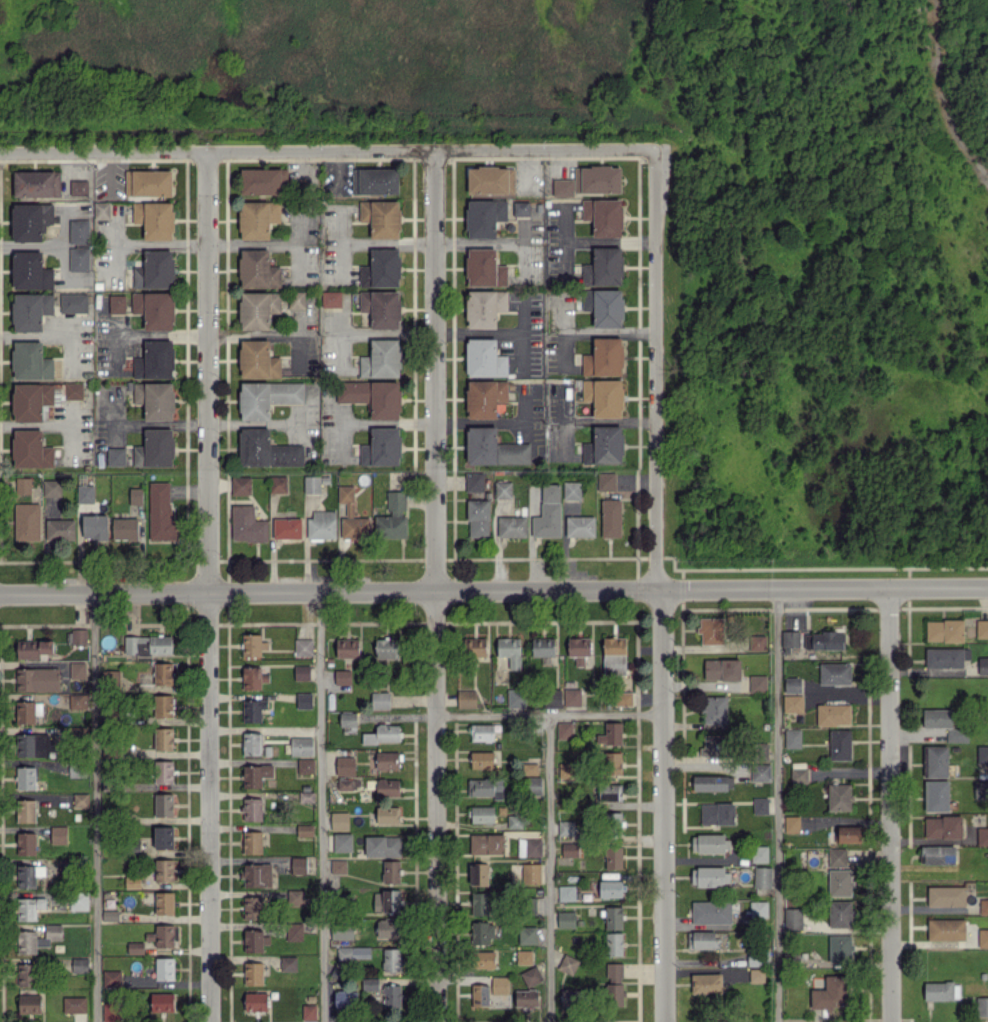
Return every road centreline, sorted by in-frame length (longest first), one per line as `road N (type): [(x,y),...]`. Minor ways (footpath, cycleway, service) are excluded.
road 1 (residential): [(0,593),(987,586)]
road 2 (residential): [(433,154),(440,1021)]
road 3 (residential): [(212,155),(213,1021)]
road 4 (residential): [(0,158),(654,151)]
road 5 (residential): [(656,588),(654,151)]
road 6 (residential): [(887,587),(891,1021)]
road 7 (residential): [(663,1021),(661,588)]
road 8 (residential): [(938,0),(944,112),(987,177)]

